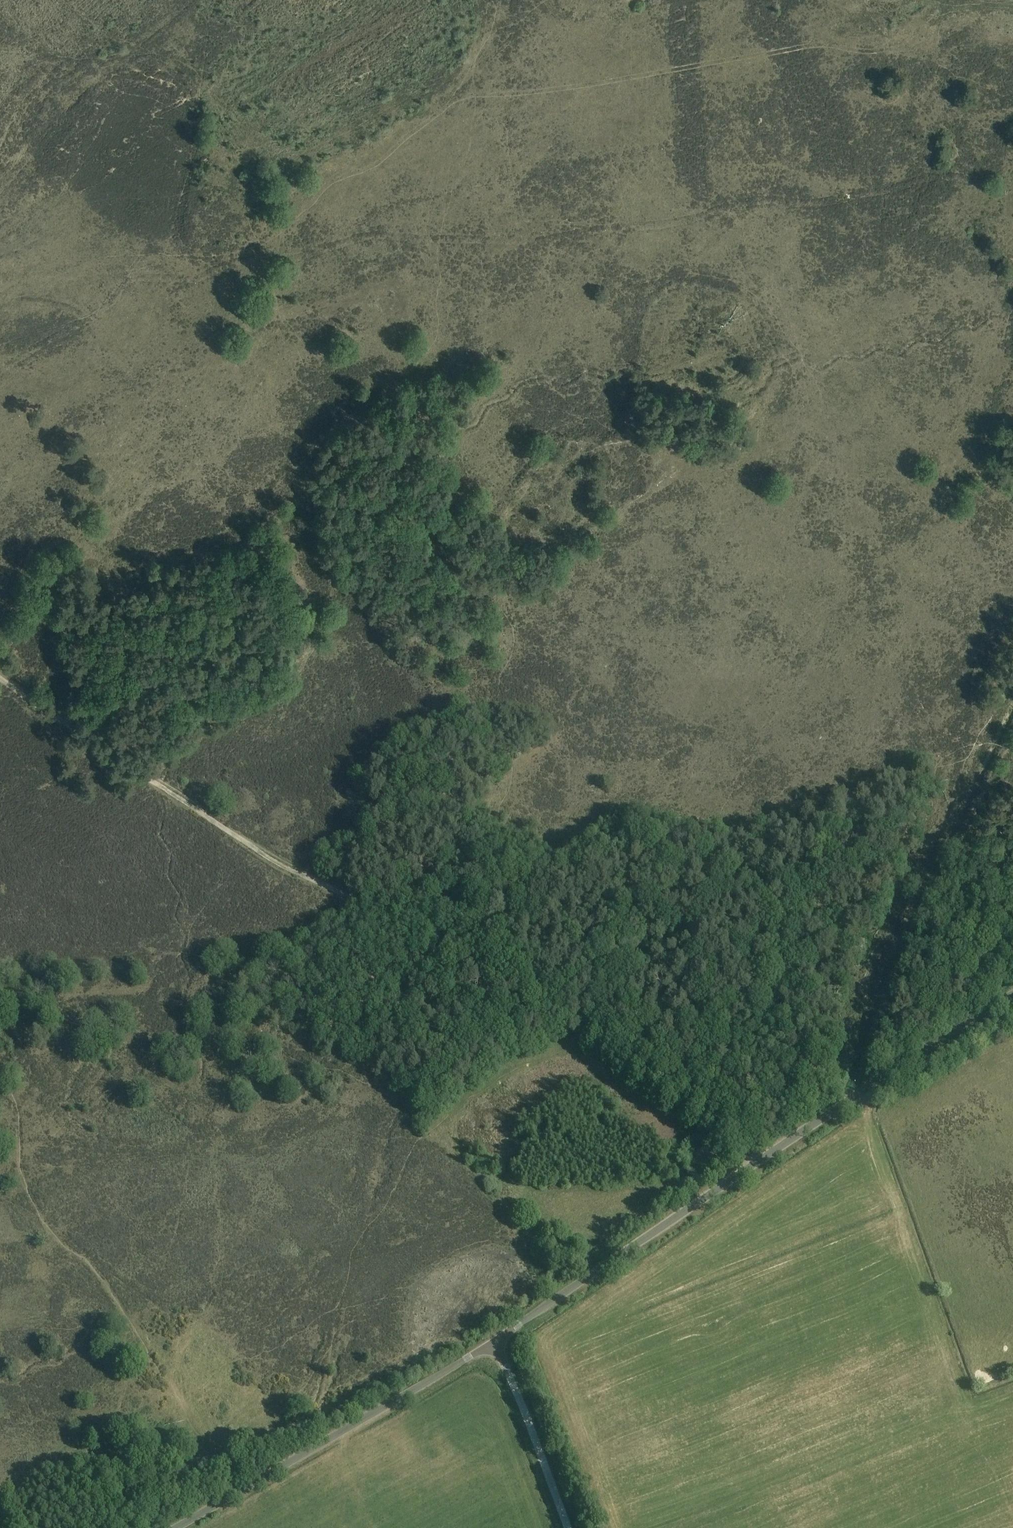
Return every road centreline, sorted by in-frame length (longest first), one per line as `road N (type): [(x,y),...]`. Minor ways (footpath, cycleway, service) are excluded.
road 1 (track): [(735,1158),(760,1160),(494,954),(294,872),(0,678)]
road 2 (unclassified): [(494,1340),(1012,994)]
road 3 (unclassified): [(175,1527),(494,1340)]
road 4 (unclassified): [(565,1527),(494,1340)]

